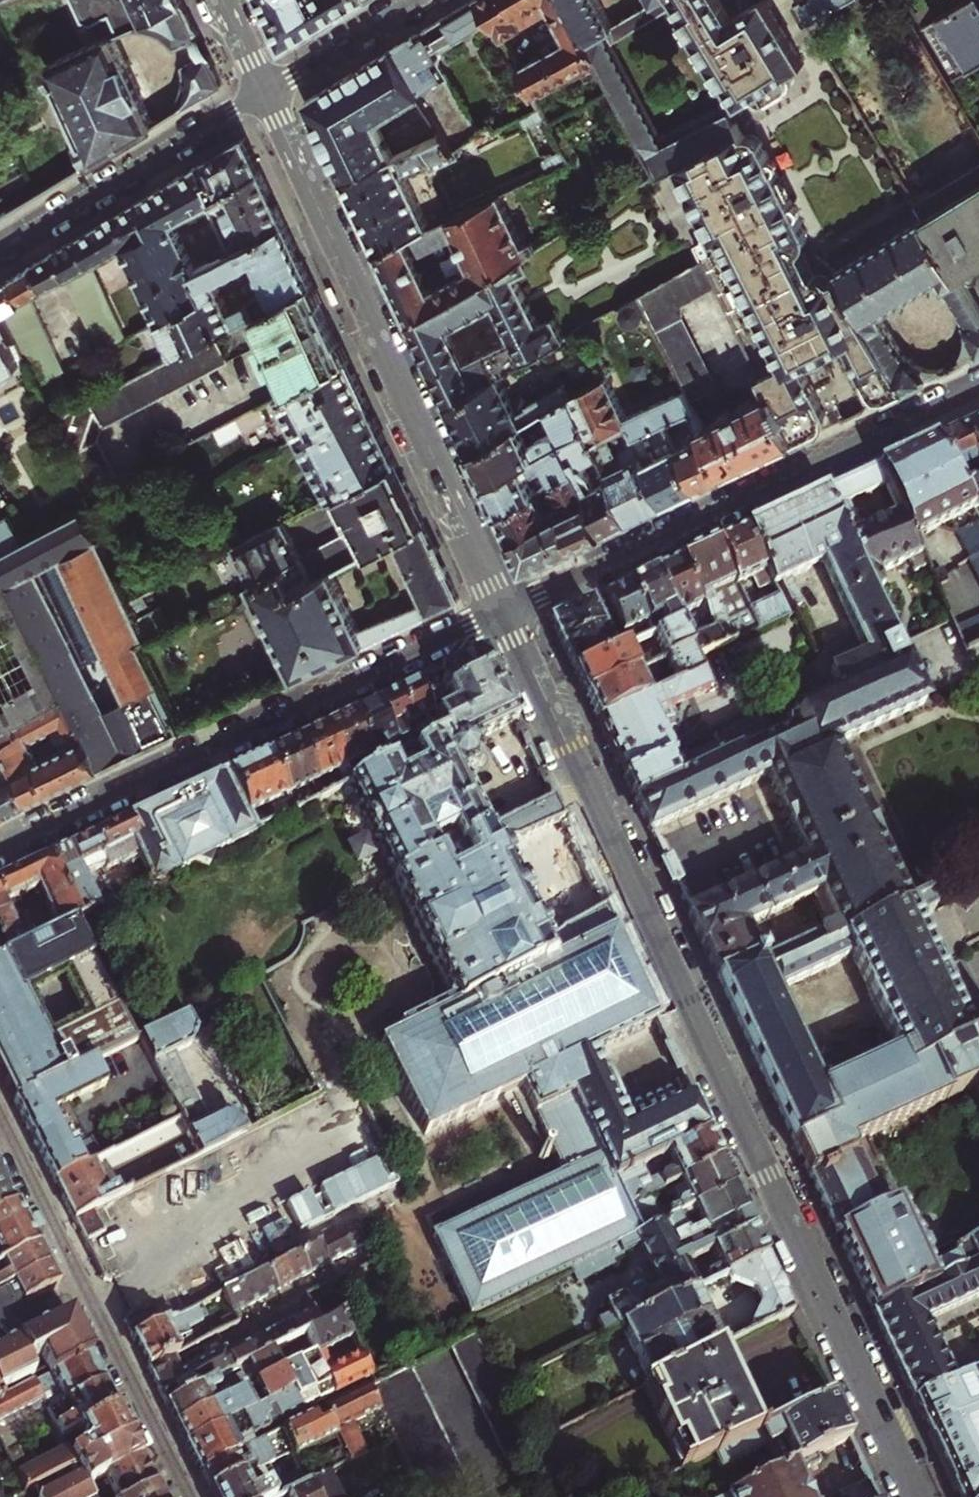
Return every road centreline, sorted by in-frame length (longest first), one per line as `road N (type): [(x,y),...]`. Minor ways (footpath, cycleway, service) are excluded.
road 1 (residential): [(918,1496),(508,609)]
road 2 (residential): [(268,94),(508,609)]
road 3 (tertiary): [(0,844),(508,609)]
road 4 (tertiary): [(508,609),(978,388)]
road 5 (residential): [(188,1496),(0,1121)]
road 6 (tertiary): [(268,94),(0,253)]
road 7 (tertiary): [(424,0),(268,94)]

